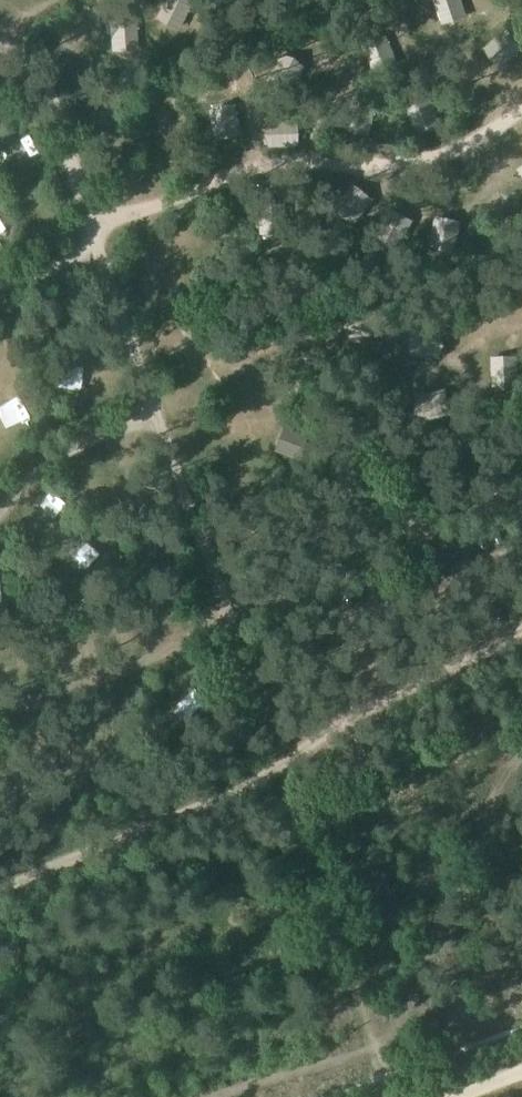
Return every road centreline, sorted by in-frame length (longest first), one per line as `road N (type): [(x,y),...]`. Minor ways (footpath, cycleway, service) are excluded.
road 1 (track): [(223,617),(214,566),(21,30)]
road 2 (track): [(521,109),(487,135),(408,163),(287,164),(231,174),(106,223),(55,265),(0,280)]

